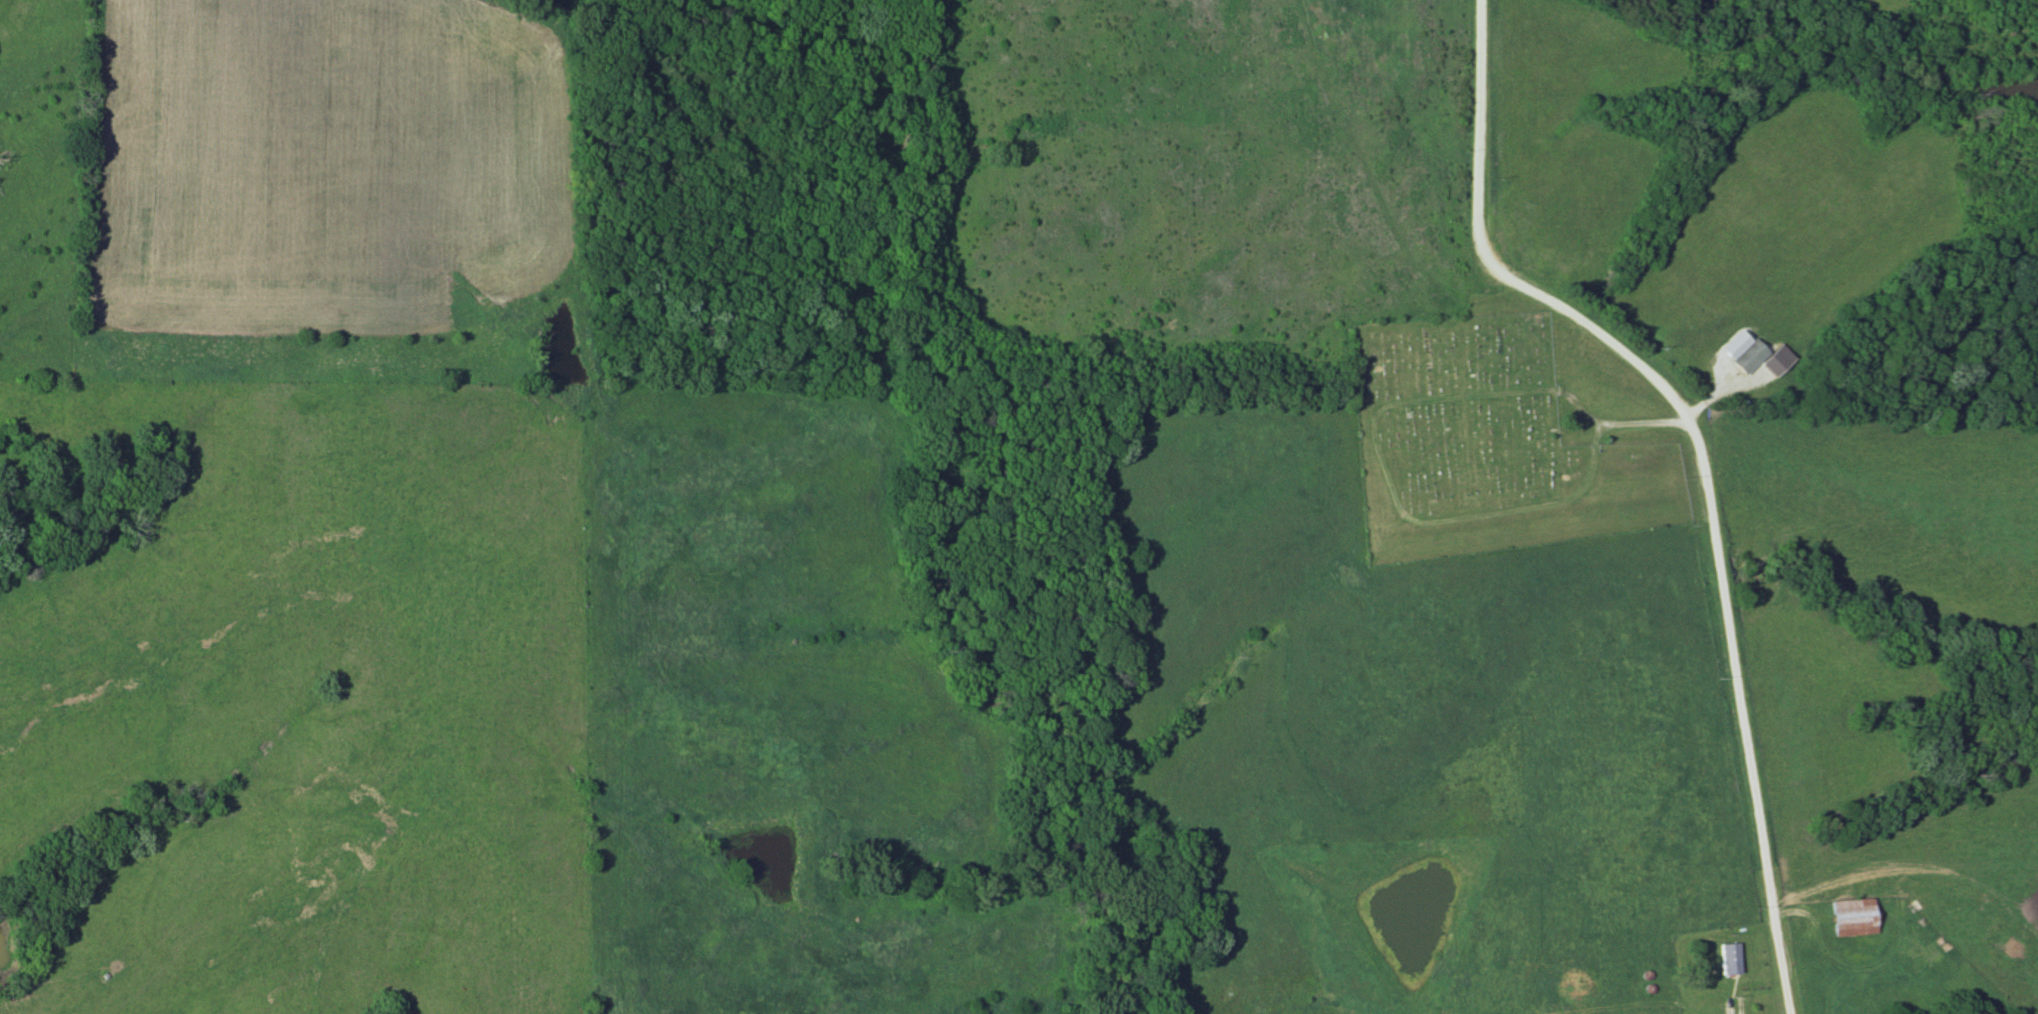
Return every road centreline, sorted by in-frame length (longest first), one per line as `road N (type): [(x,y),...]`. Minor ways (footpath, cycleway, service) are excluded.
road 1 (residential): [(1790,1013),(1691,430),(1623,351),(1492,272),(1480,256),(1482,0)]

